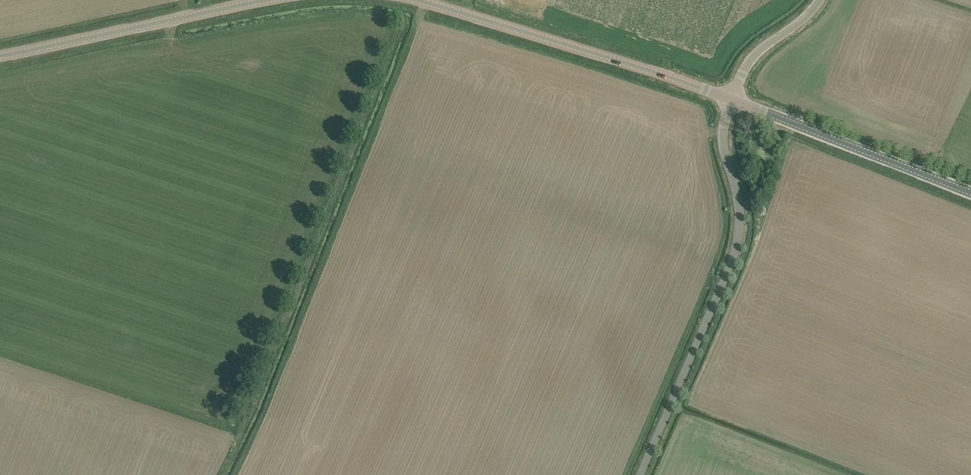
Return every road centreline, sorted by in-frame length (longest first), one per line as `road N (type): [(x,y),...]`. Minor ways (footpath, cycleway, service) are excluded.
road 1 (unclassified): [(639,474),(730,264),(737,201),(722,136),(730,101)]
road 2 (tertiary): [(730,101),(401,0)]
road 3 (tertiary): [(277,0),(0,57)]
road 4 (tertiary): [(970,192),(730,101)]
road 5 (unclassified): [(730,101),(752,55),(820,0)]

